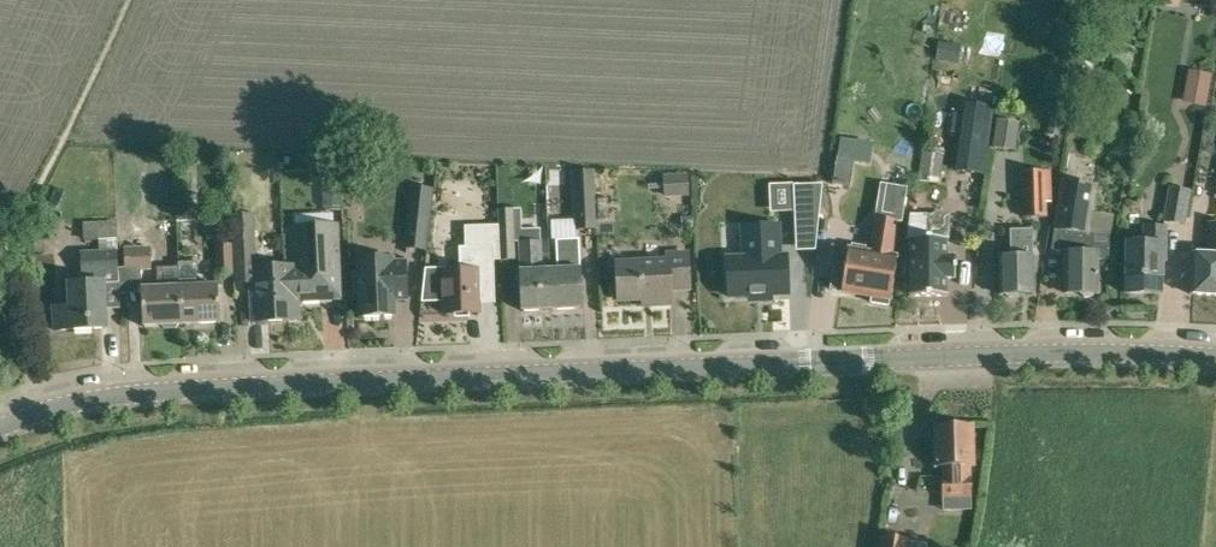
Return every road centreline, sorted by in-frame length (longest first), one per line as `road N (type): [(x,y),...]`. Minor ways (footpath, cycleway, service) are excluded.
road 1 (secondary): [(1215,357),(1118,353),(223,388),(79,406),(0,433)]

